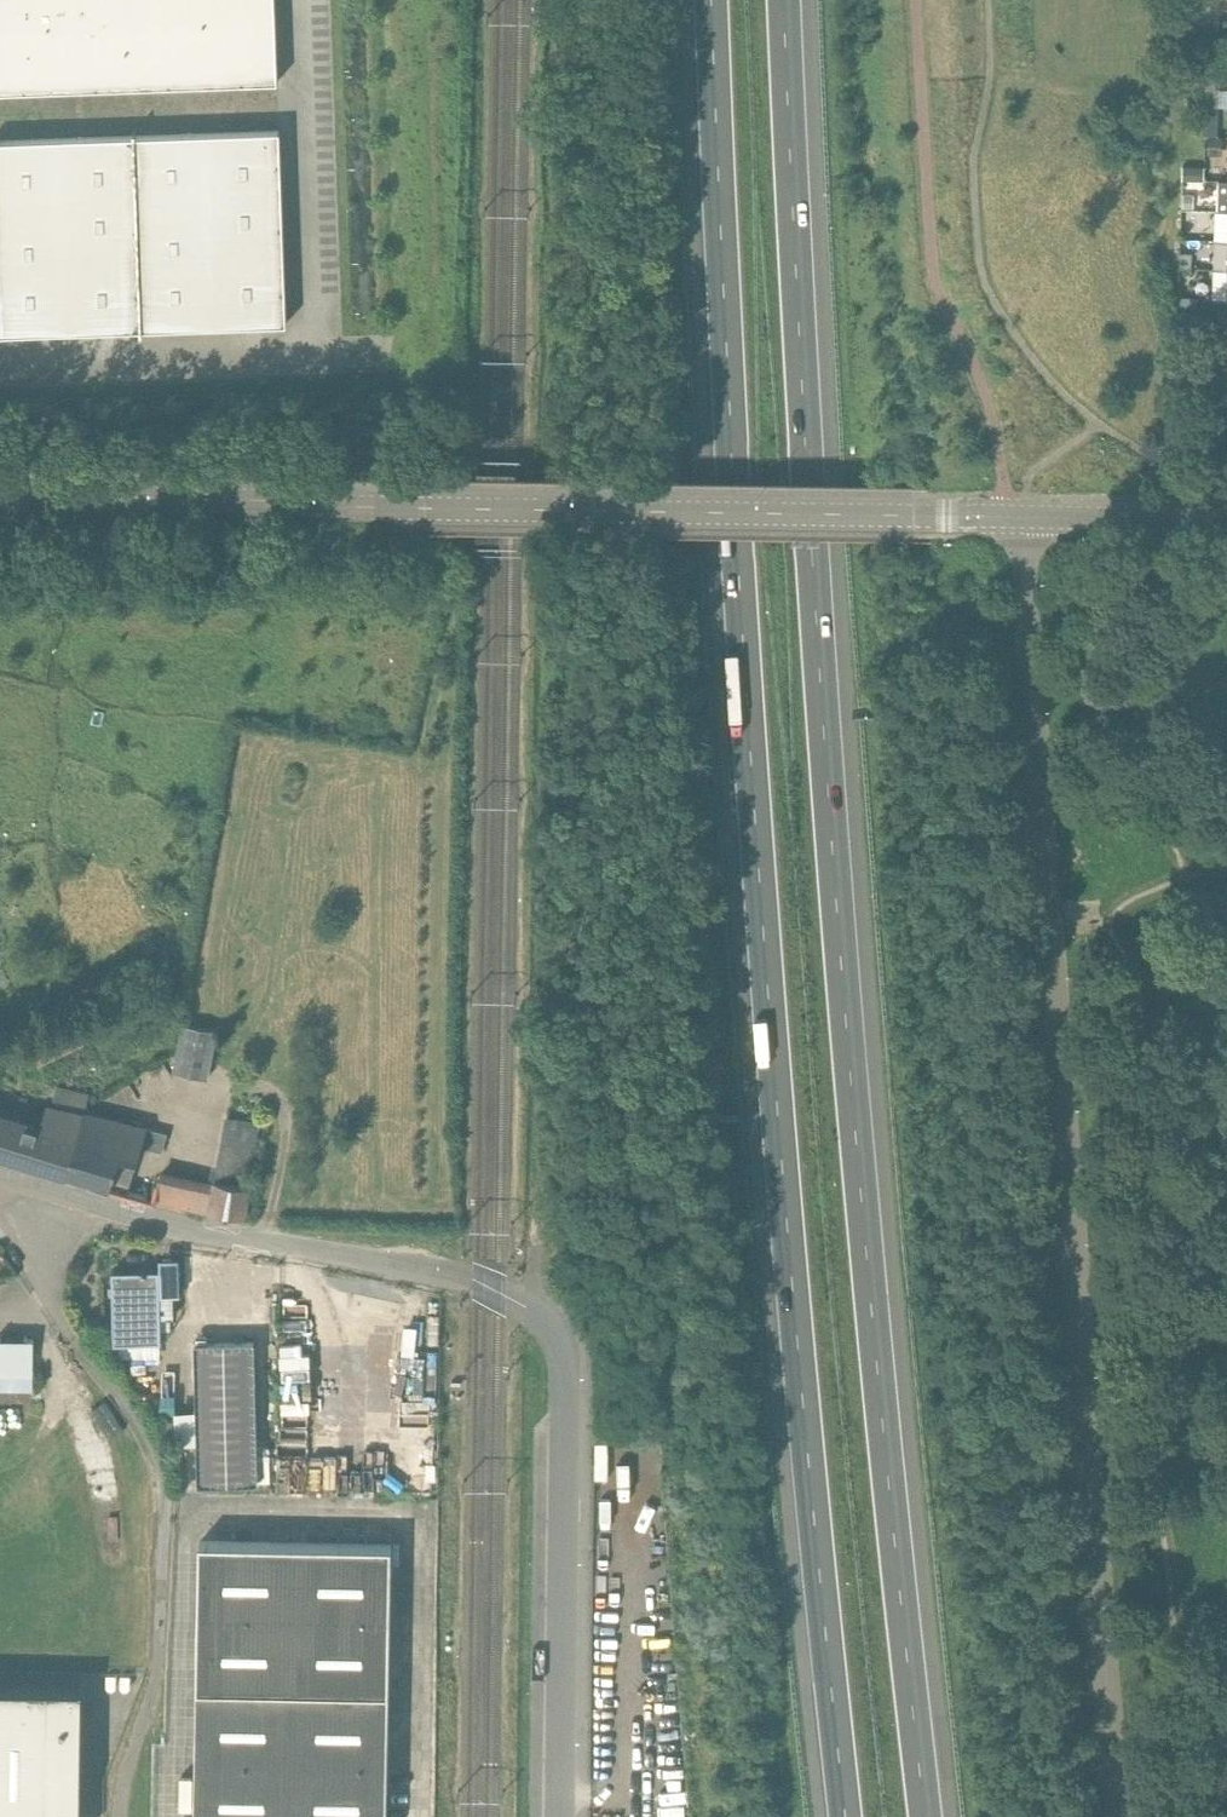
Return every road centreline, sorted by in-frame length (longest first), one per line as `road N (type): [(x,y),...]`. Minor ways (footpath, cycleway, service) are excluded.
road 1 (motorway): [(929,1816),(845,1003),(780,0)]
road 2 (motorway): [(709,0),(769,1009),(848,1816)]
road 3 (residential): [(560,1816),(565,1369),(545,1321),(481,1286),(183,1227),(0,1173)]
road 4 (residential): [(431,503),(918,514)]
road 5 (residential): [(431,503),(0,494)]
road 6 (residential): [(1226,521),(918,514)]

